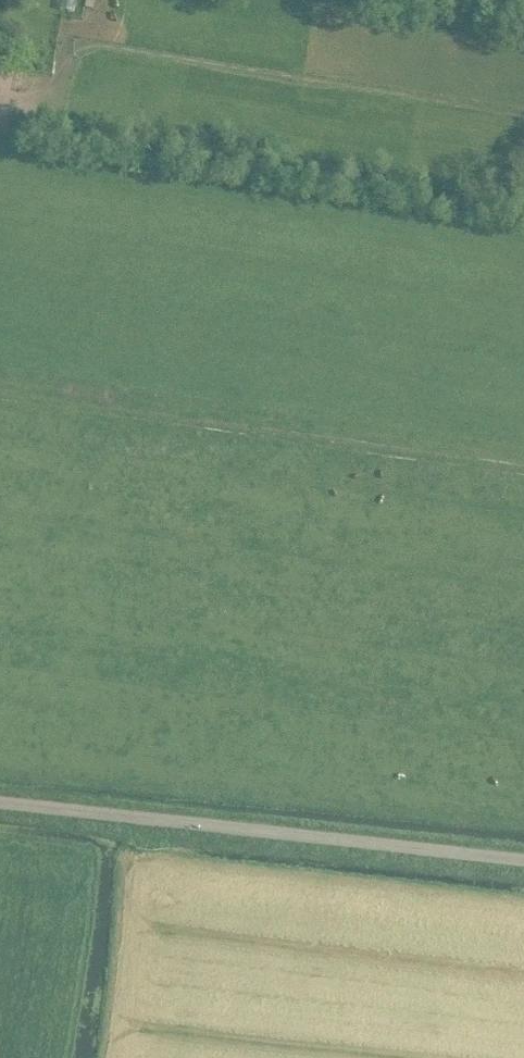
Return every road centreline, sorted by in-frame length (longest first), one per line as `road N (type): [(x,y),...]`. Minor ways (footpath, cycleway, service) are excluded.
road 1 (track): [(523,472),(0,398)]
road 2 (residential): [(523,858),(0,804)]

